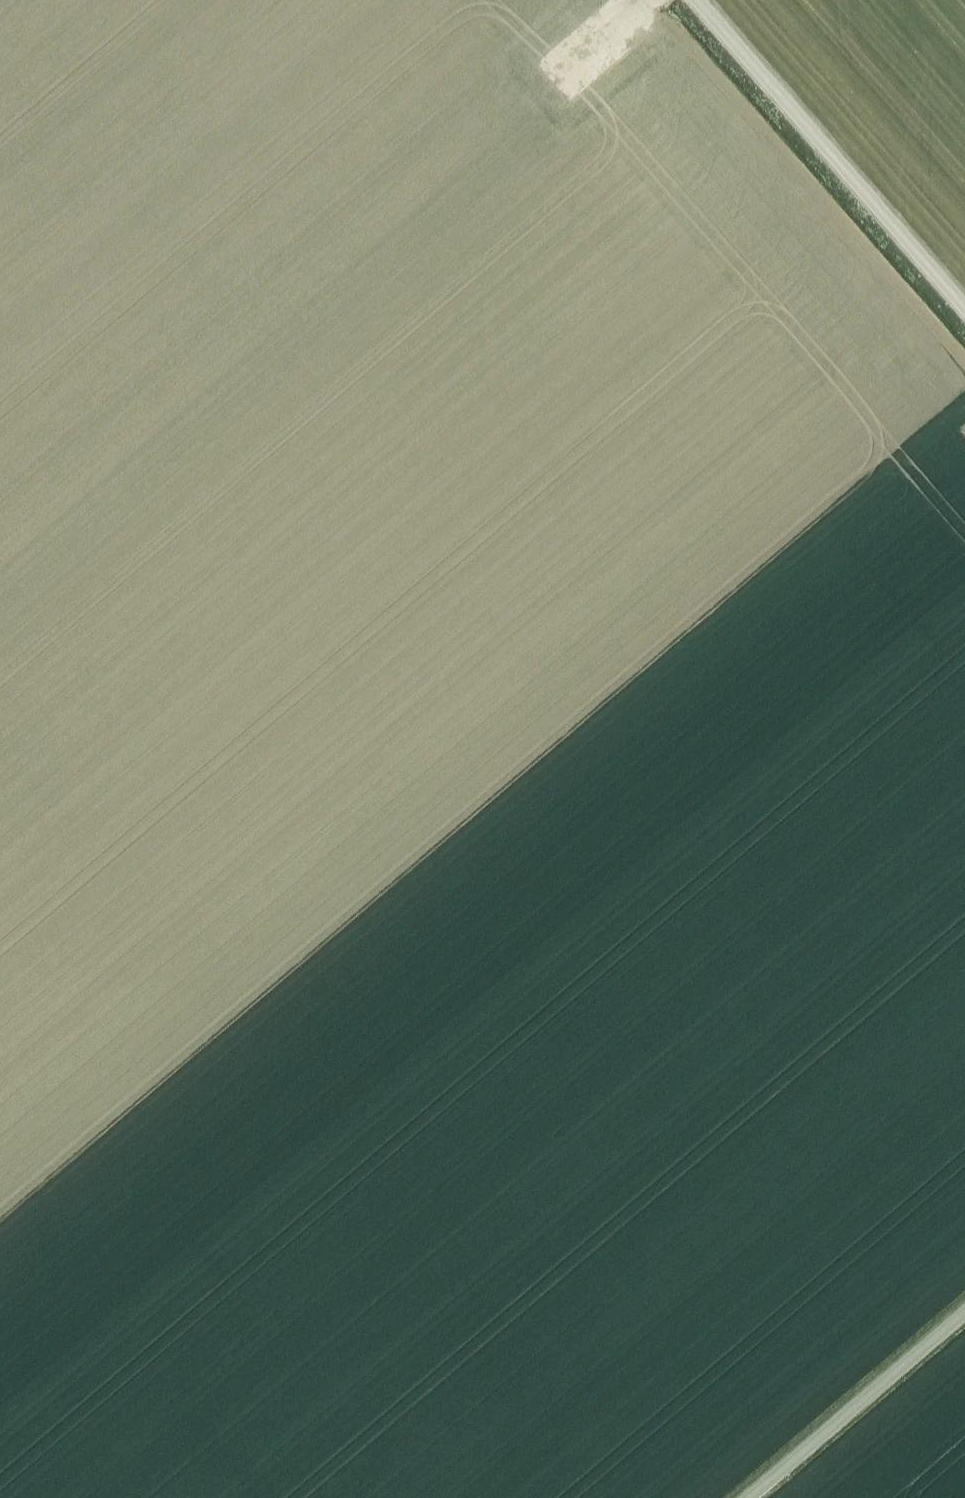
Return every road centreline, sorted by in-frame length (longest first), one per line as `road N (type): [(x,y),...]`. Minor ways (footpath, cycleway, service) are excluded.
road 1 (tertiary): [(964,306),(701,0)]
road 2 (unclassified): [(749,1497),(964,1313)]

